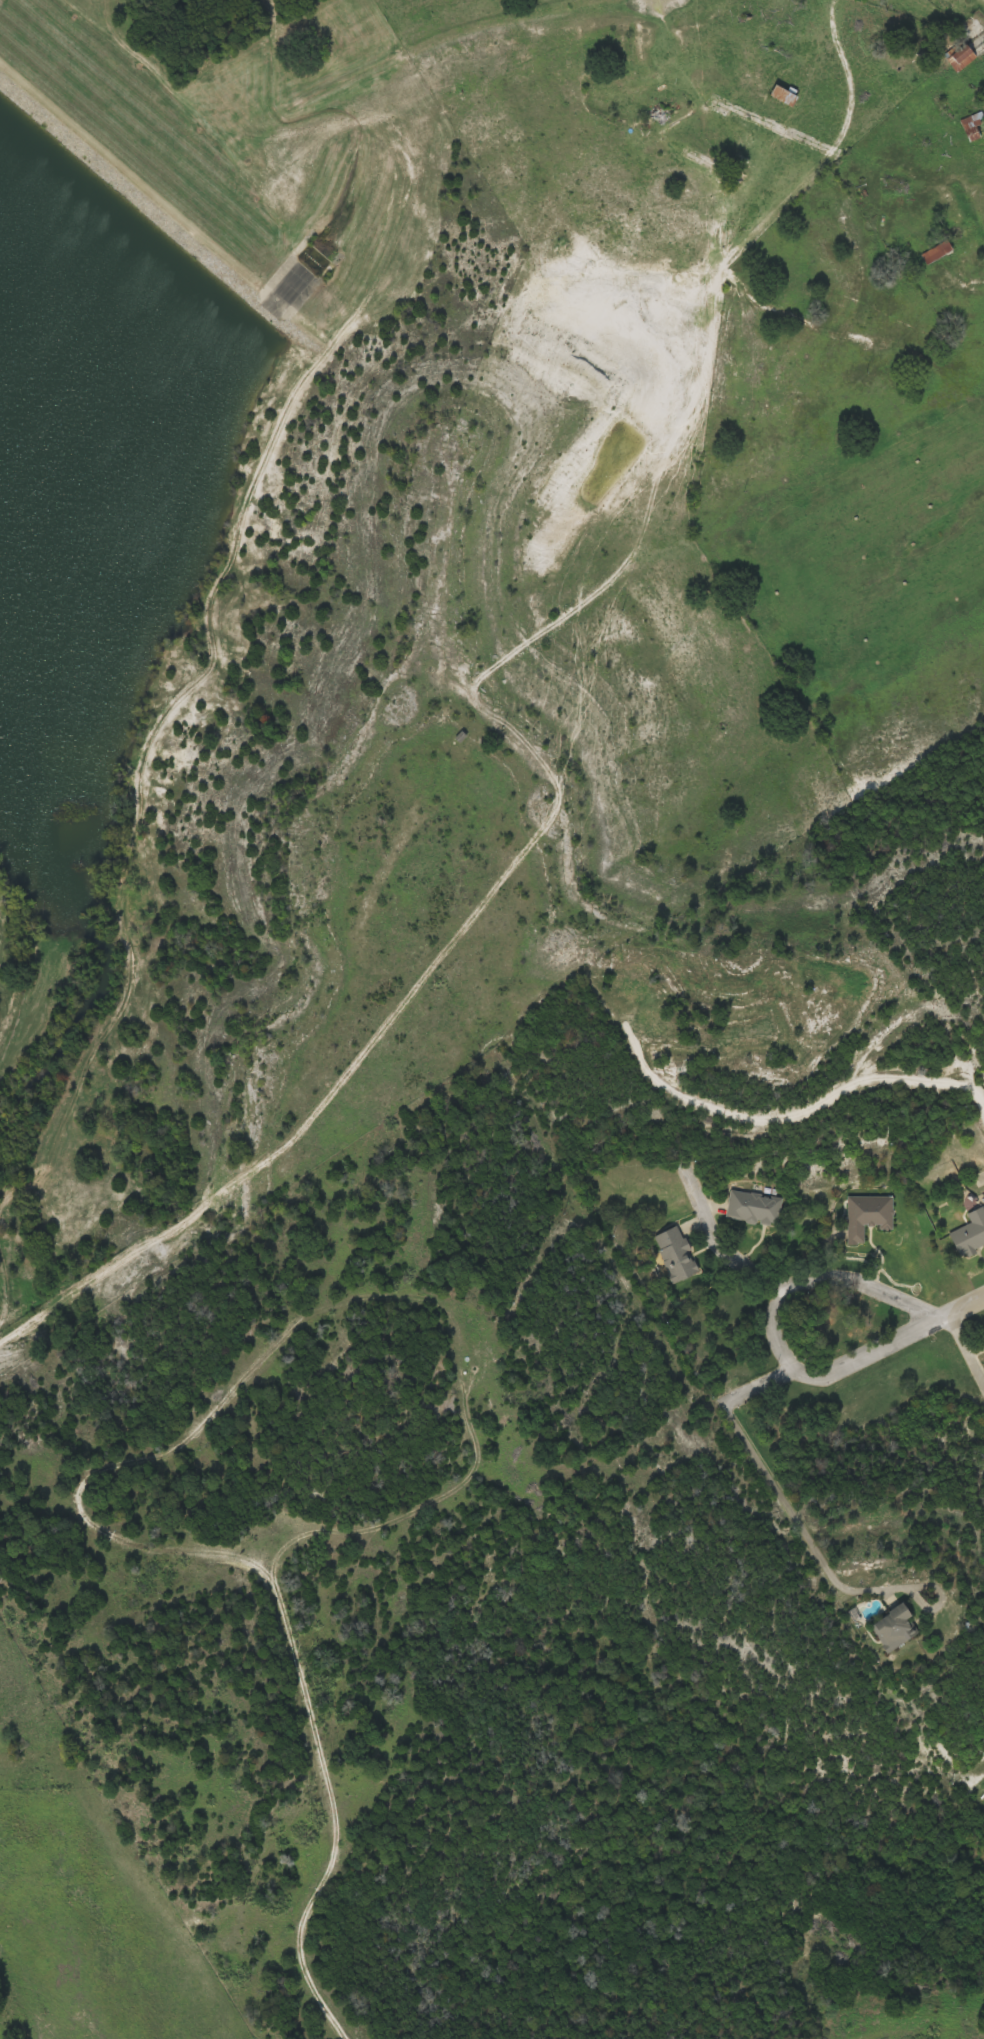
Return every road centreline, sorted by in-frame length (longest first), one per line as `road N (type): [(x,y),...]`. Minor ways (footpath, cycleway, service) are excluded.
road 1 (residential): [(937,1321),(850,1285),(809,1289),(779,1305),(771,1335),(794,1366),(819,1377),(937,1321)]
road 2 (residential): [(794,1366),(725,1401),(835,1578)]
road 3 (residential): [(784,1303),(739,1252),(691,1175)]

